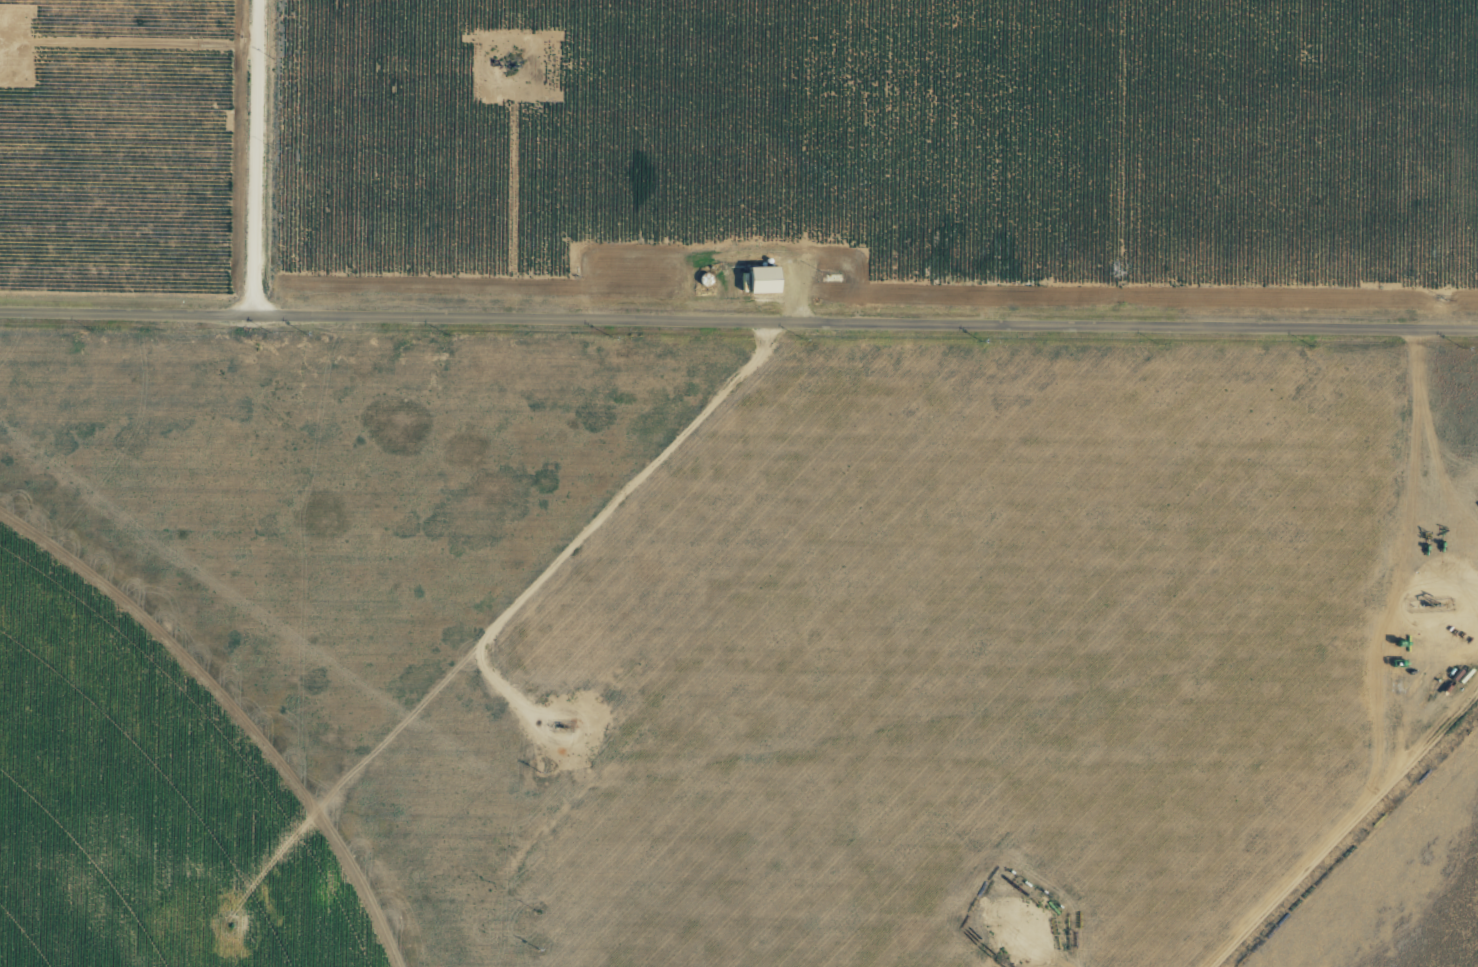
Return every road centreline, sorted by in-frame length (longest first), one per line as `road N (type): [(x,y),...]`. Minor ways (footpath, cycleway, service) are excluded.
road 1 (tertiary): [(0,321),(1477,338)]
road 2 (residential): [(1477,705),(1244,966)]
road 3 (residential): [(268,321),(271,0)]

